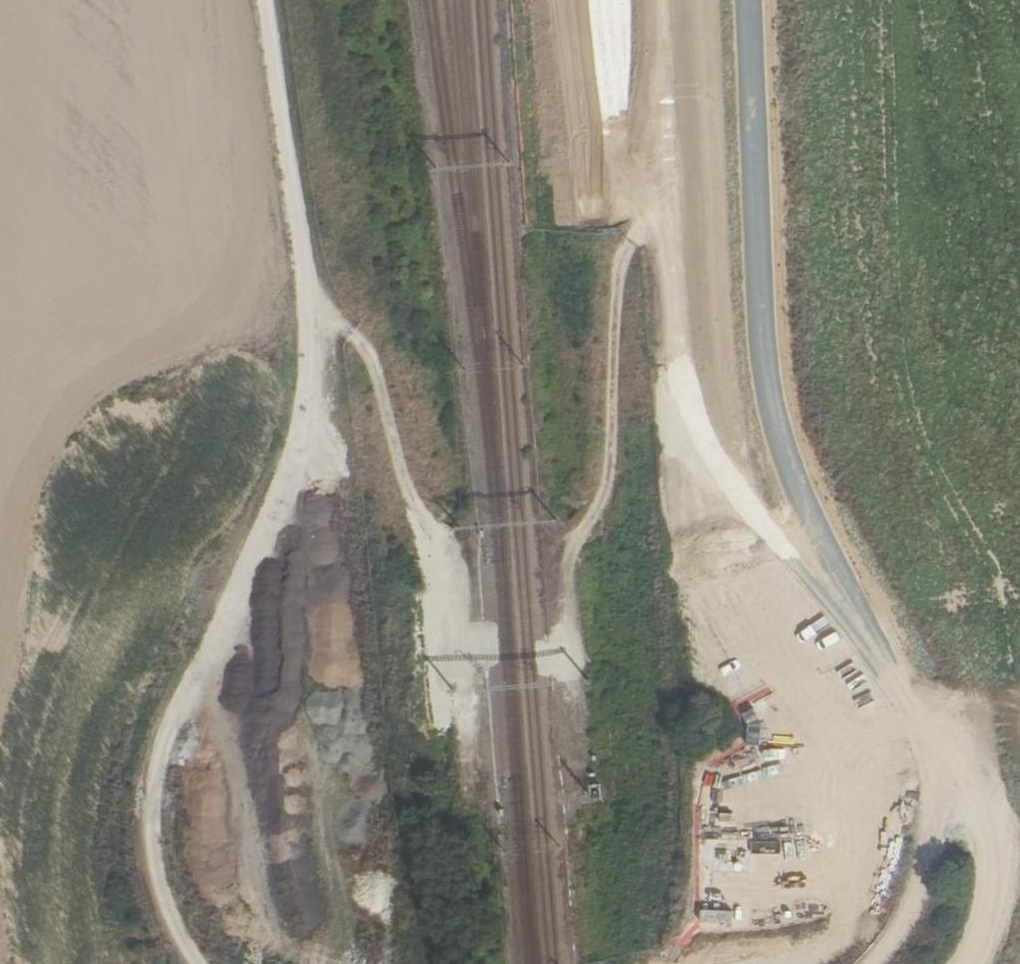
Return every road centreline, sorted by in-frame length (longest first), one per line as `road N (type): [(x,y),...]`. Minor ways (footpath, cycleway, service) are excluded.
road 1 (track): [(876,963),(927,872),(939,762),(913,699),(721,451),(681,366),(658,0)]
road 2 (track): [(268,0),(308,277),(310,368),(289,470),(207,638),(163,748),(152,798),(157,875),(196,963)]
road 3 (track): [(913,699),(815,520),(780,432),(765,360),(748,0)]
road 4 (track): [(572,778),(566,558),(606,486),(617,270),(666,163)]
road 5 (track): [(308,277),(373,353),(407,493),(447,559),(484,799)]
road 6 (track): [(927,723),(982,799),(992,849),(988,894),(966,963)]

